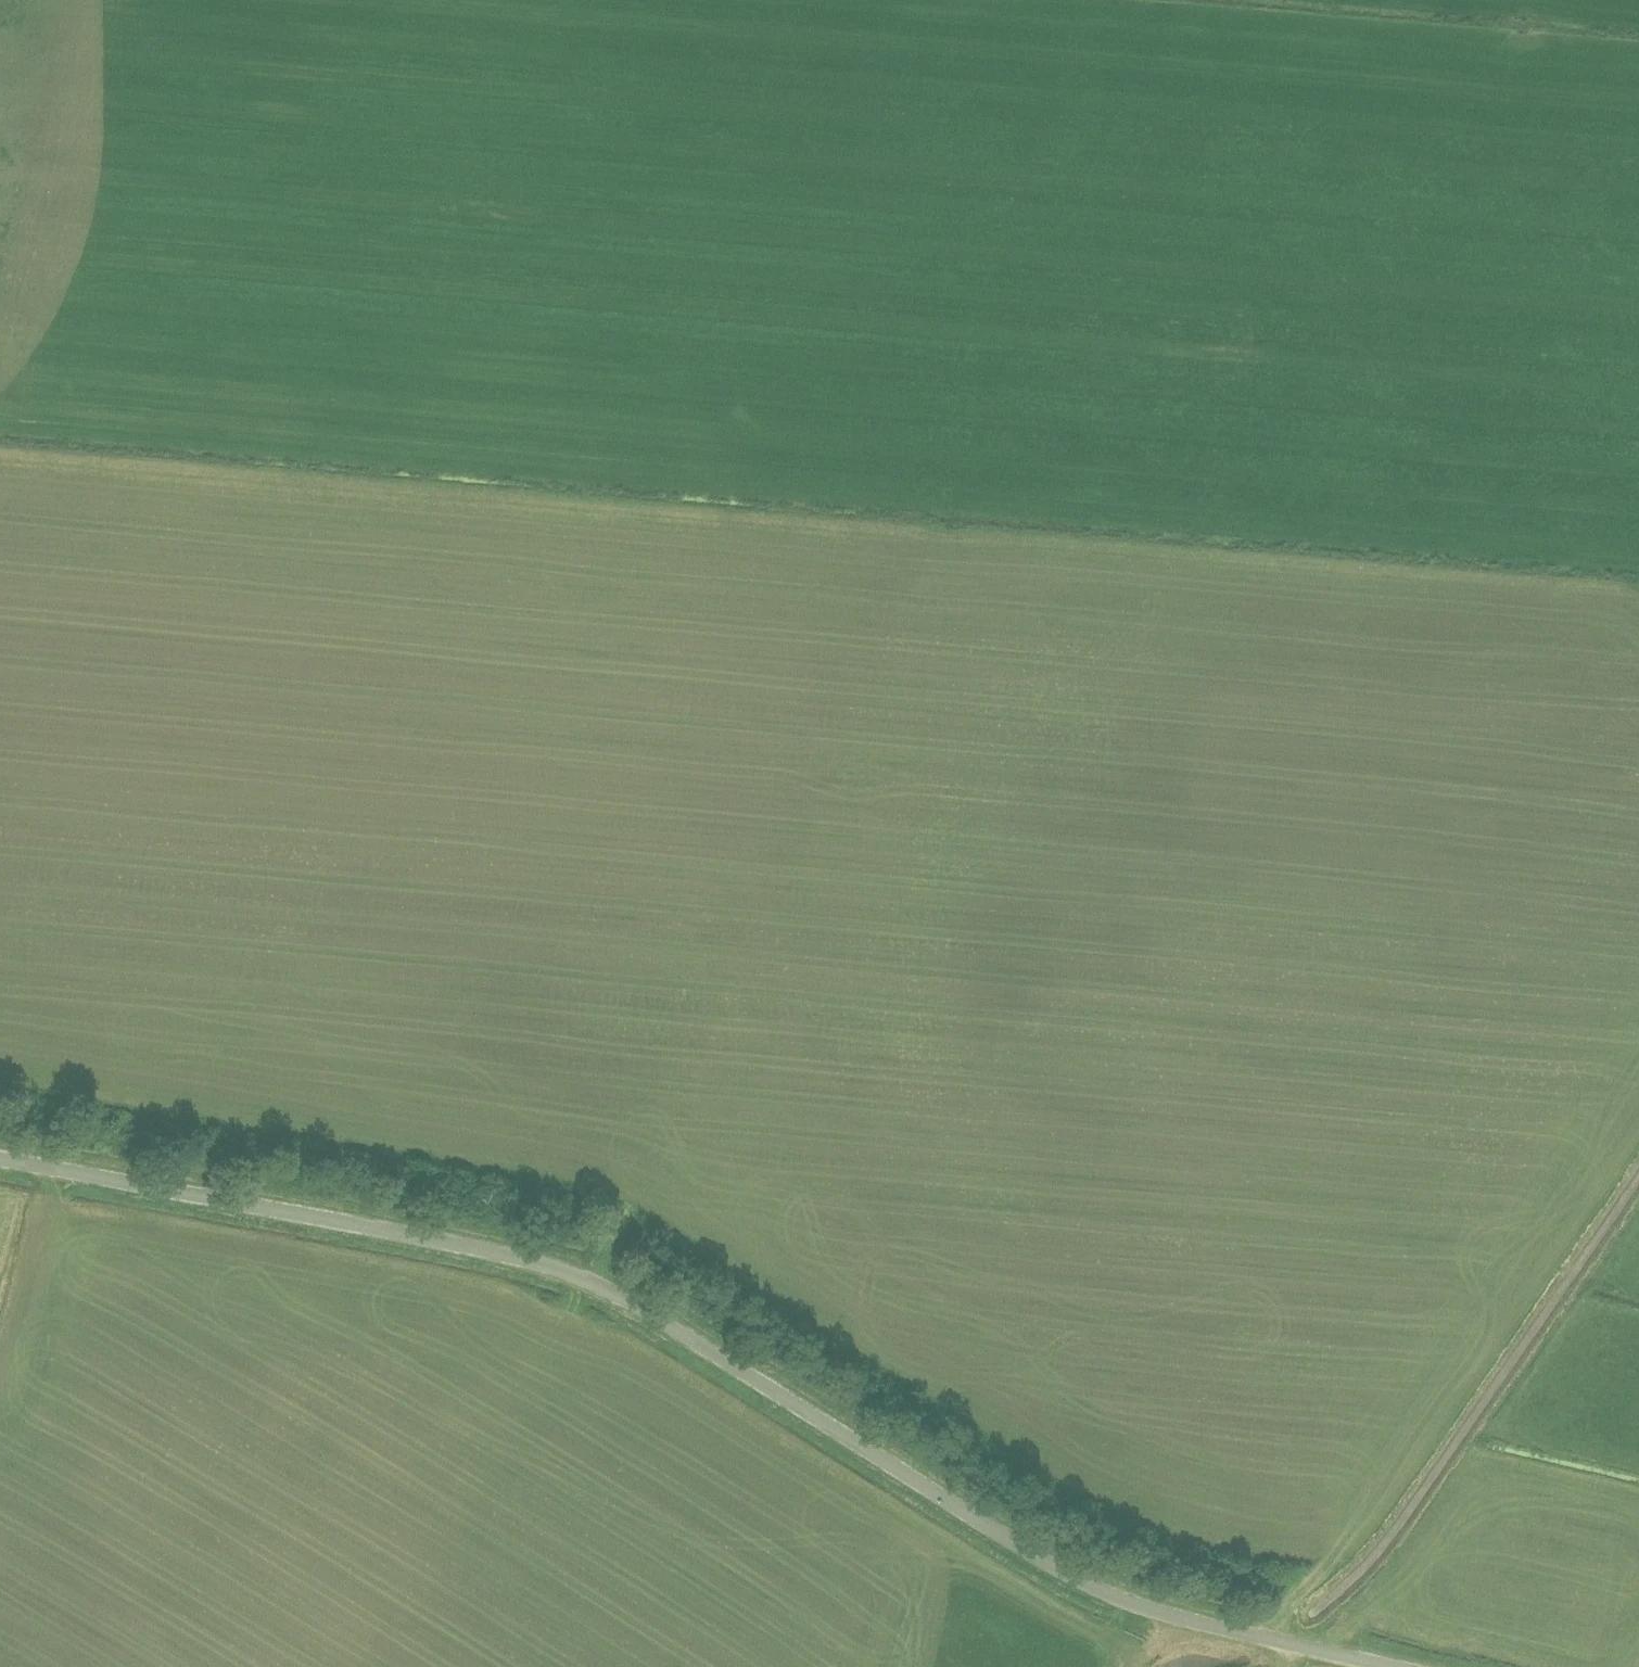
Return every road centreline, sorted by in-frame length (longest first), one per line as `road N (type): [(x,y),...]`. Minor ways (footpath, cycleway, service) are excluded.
road 1 (unclassified): [(1324,1666),(1190,1638),(1101,1605),(588,1289),(0,1171)]

